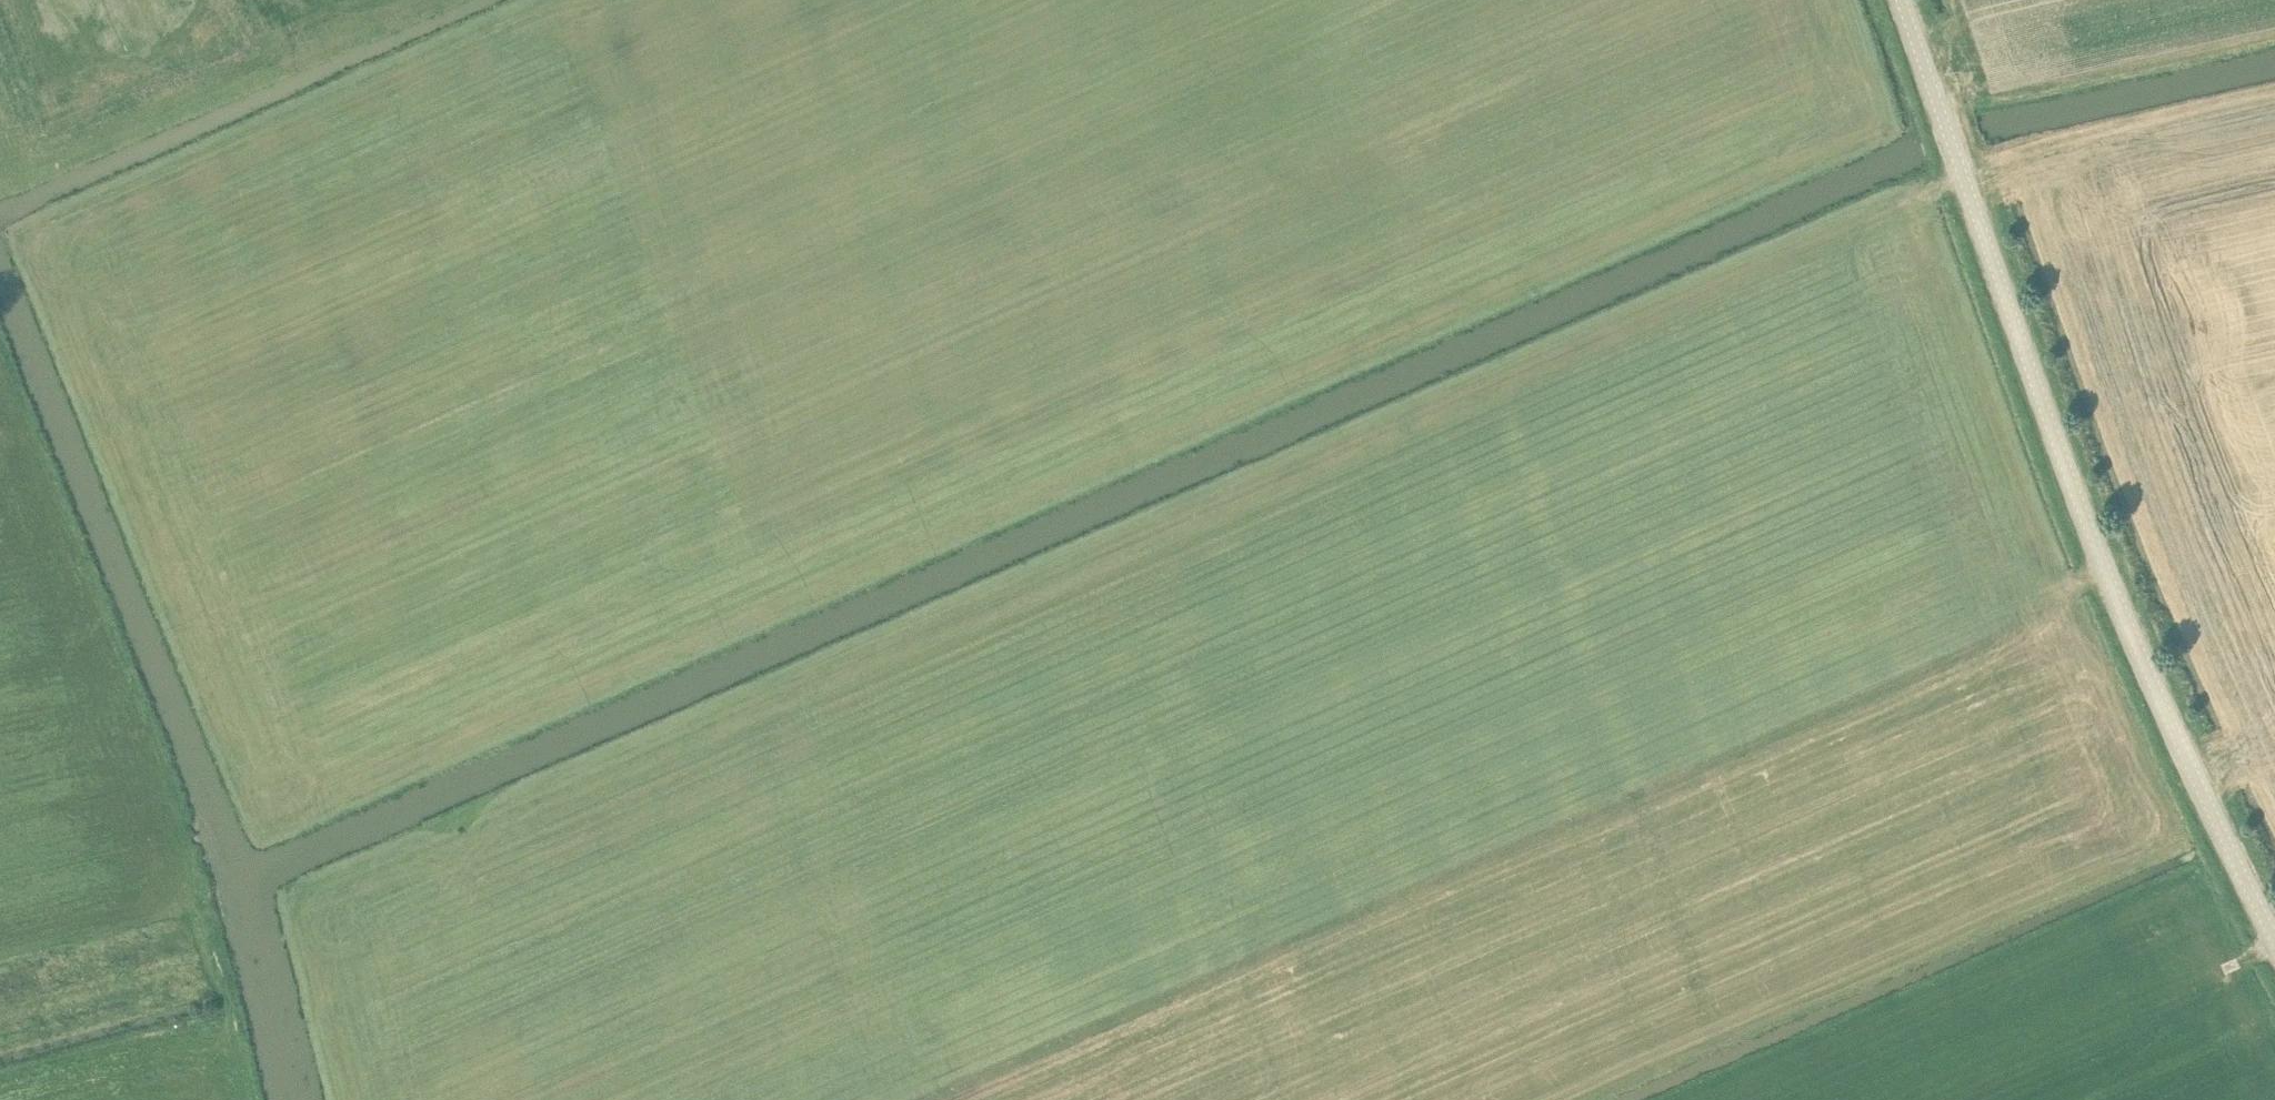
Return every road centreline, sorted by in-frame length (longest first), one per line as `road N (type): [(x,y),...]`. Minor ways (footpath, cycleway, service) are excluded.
road 1 (tertiary): [(2274,940),(2111,570),(1901,0)]

